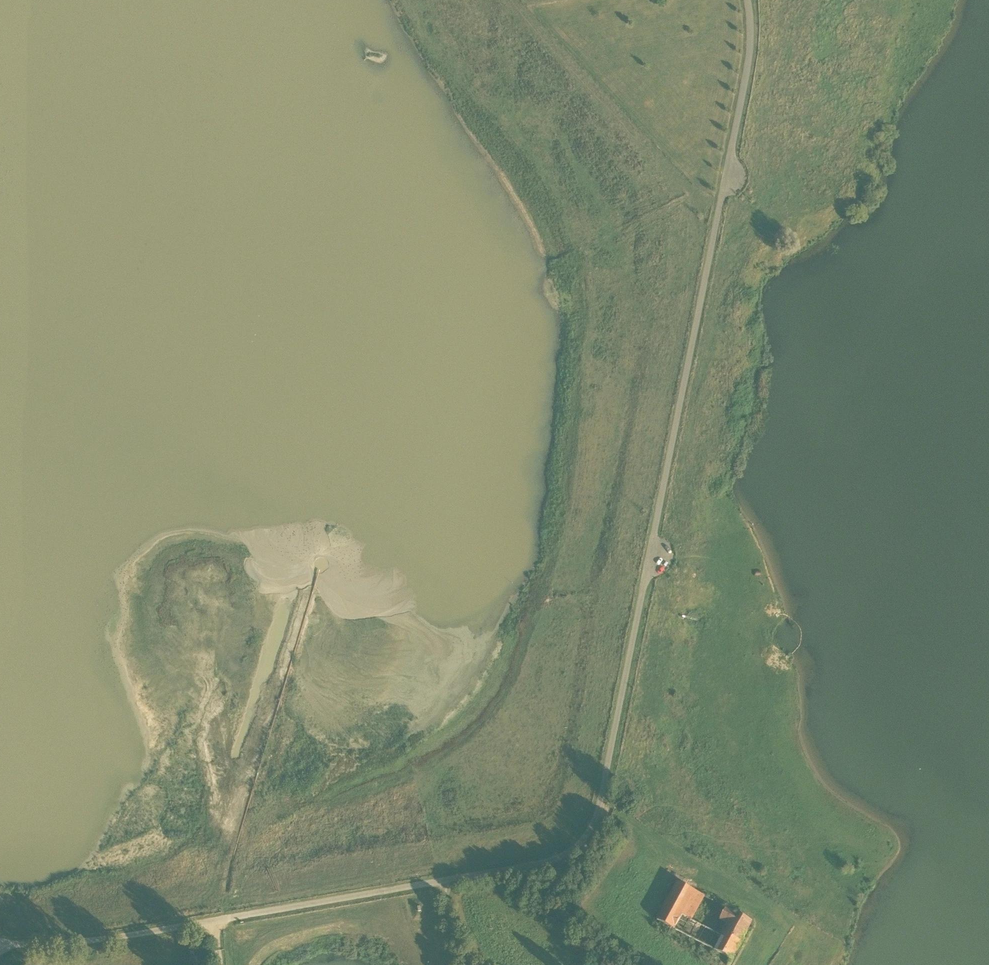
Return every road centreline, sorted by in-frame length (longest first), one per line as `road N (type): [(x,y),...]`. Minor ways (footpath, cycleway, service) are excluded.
road 1 (unclassified): [(214,921),(552,860),(590,830),(743,90),(748,0)]
road 2 (unclassified): [(214,921),(61,944),(0,944)]

